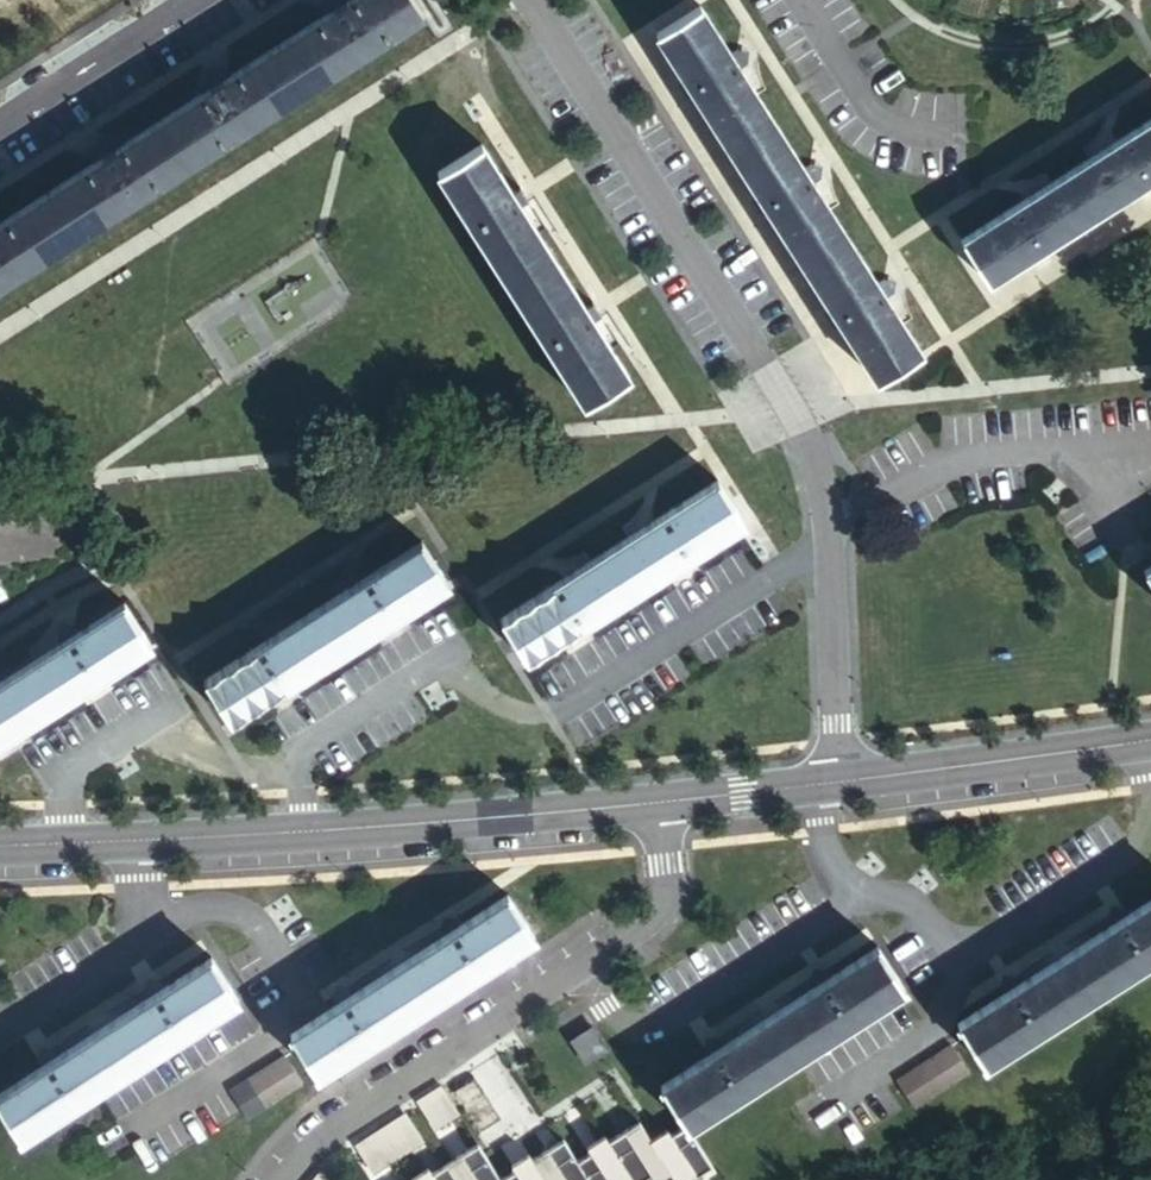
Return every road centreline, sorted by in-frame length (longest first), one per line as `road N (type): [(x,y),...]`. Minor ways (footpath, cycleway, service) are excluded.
road 1 (residential): [(840,782),(833,541),(819,471),(797,420),(533,0)]
road 2 (tertiary): [(657,802),(0,847)]
road 3 (residential): [(657,802),(668,879),(664,902),(641,931),(354,1112),(286,1179)]
road 4 (tertiary): [(1150,740),(840,782)]
road 5 (residential): [(200,0),(0,128)]
road 6 (tertiary): [(840,782),(657,802)]

